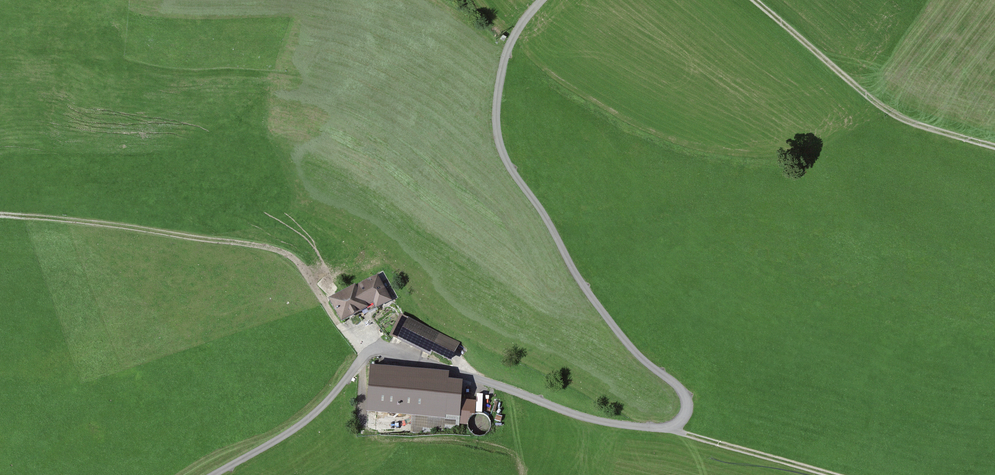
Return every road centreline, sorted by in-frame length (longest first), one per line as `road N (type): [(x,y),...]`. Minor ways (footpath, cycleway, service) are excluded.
road 1 (unclassified): [(545,0),(498,81),(500,150),(606,324),(679,389),(687,415),(666,429),(569,419),(395,350),(367,350),(313,415),(211,474)]
road 2 (track): [(367,350),(342,328),(299,261),(276,249),(0,213)]
road 3 (track): [(756,0),(890,117),(994,143)]

